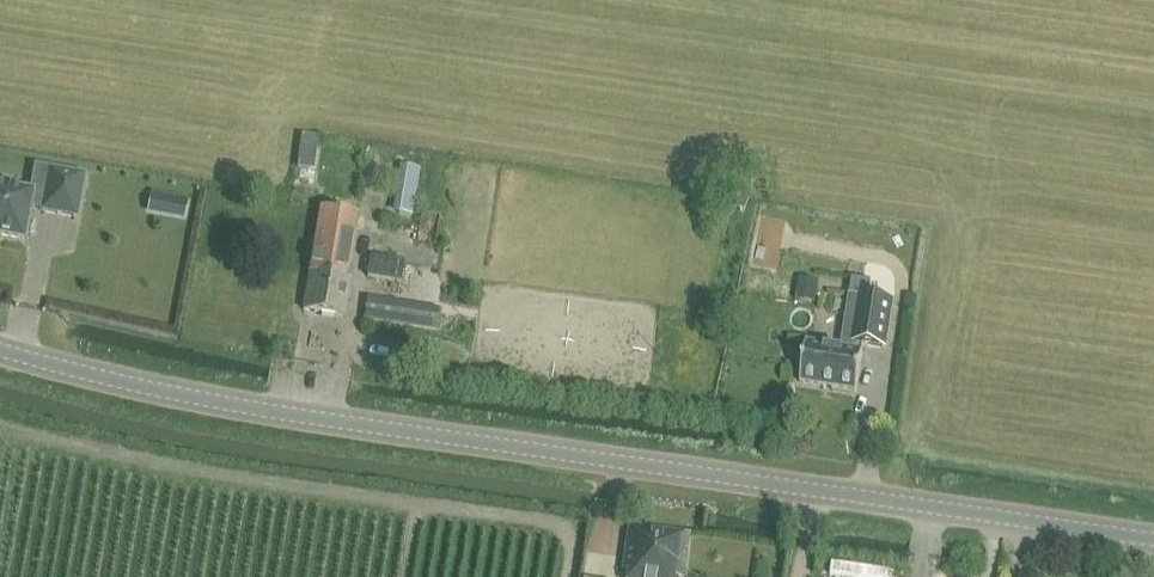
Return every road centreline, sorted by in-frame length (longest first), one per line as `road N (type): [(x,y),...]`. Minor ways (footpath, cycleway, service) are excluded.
road 1 (tertiary): [(1153,538),(259,413),(0,353)]

